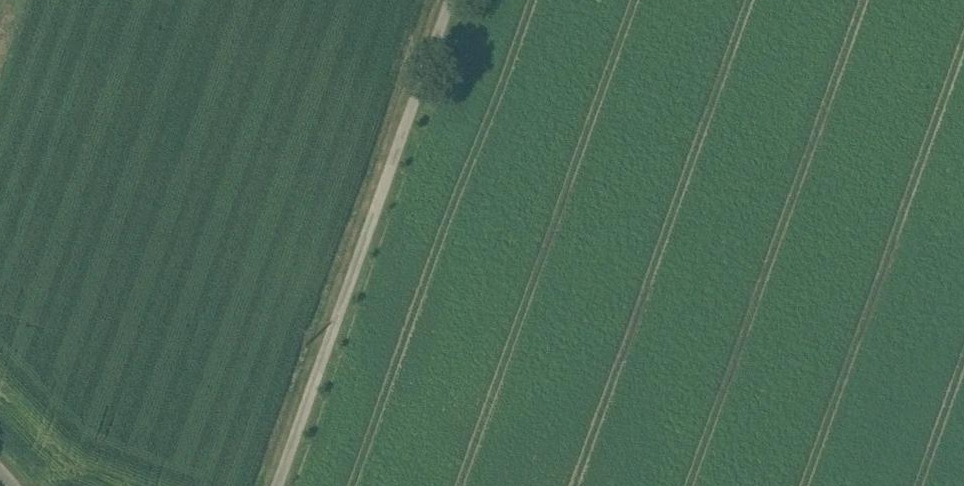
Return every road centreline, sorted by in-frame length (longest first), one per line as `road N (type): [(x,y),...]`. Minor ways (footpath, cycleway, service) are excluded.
road 1 (unclassified): [(274,485),(448,0)]

